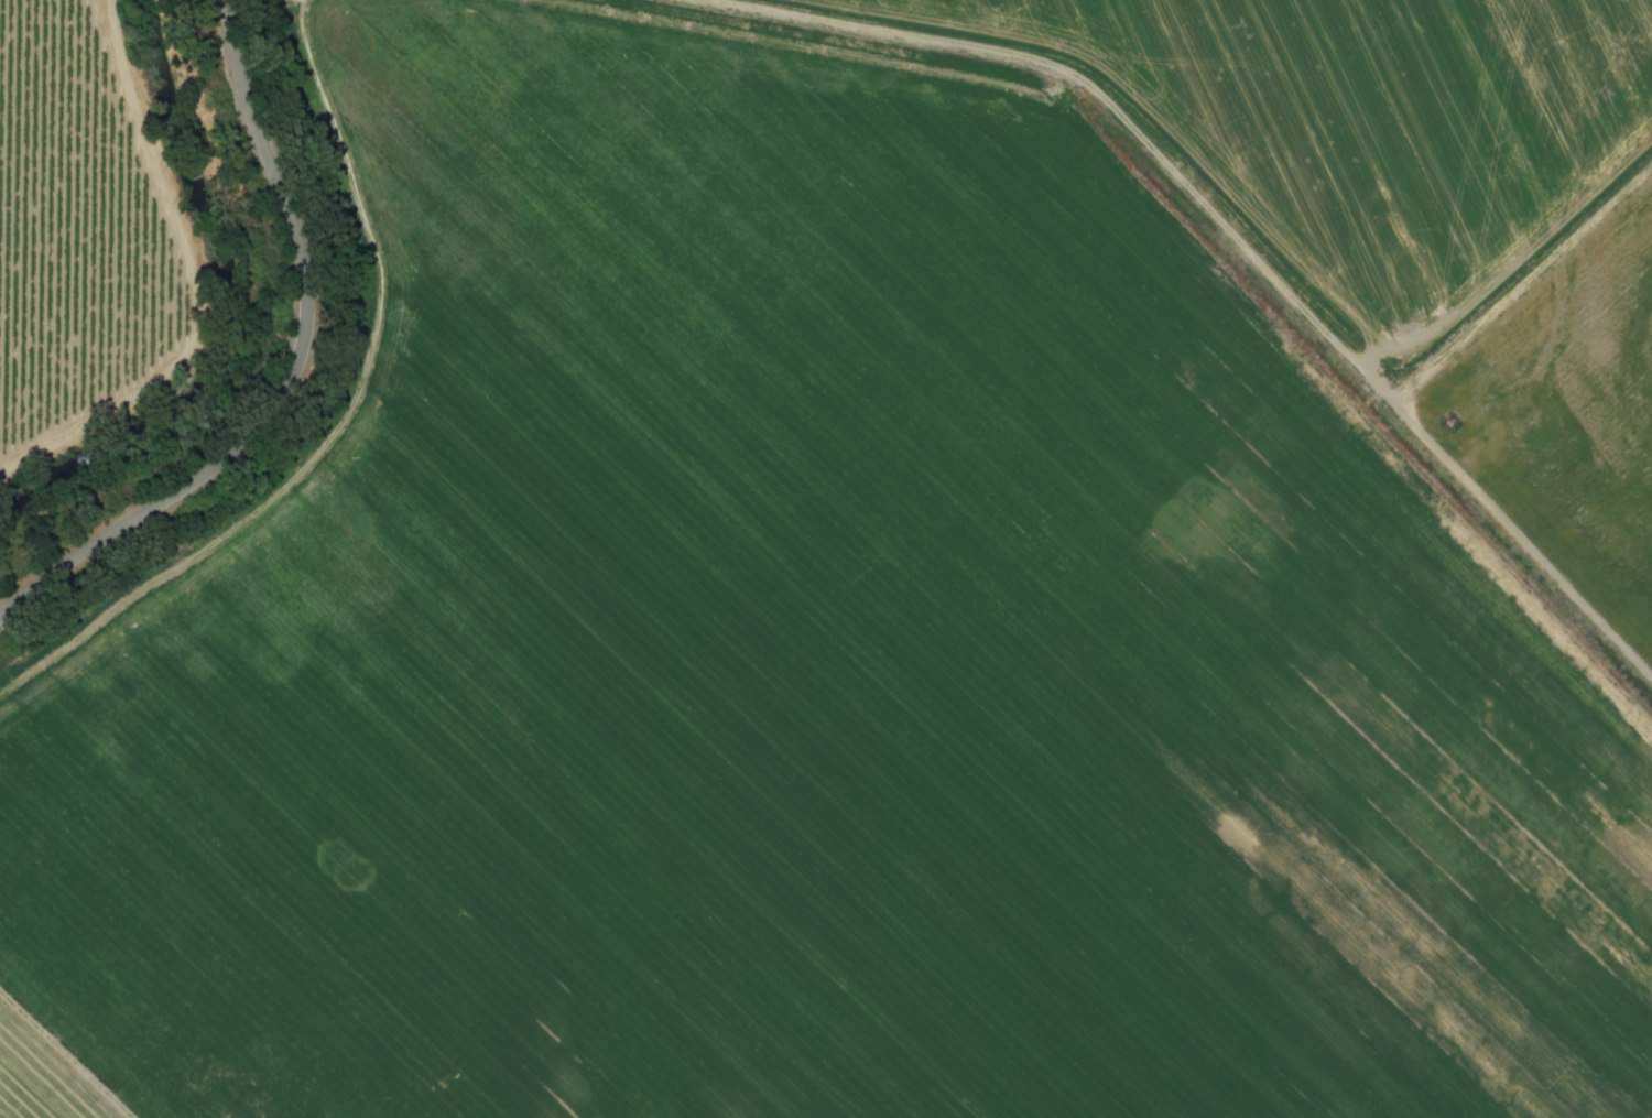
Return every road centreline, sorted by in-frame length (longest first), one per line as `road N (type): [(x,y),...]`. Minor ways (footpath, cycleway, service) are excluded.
road 1 (tertiary): [(219,0),(226,58),(275,195),(301,313),(297,379),(284,417),(239,455),(76,552),(0,615)]

